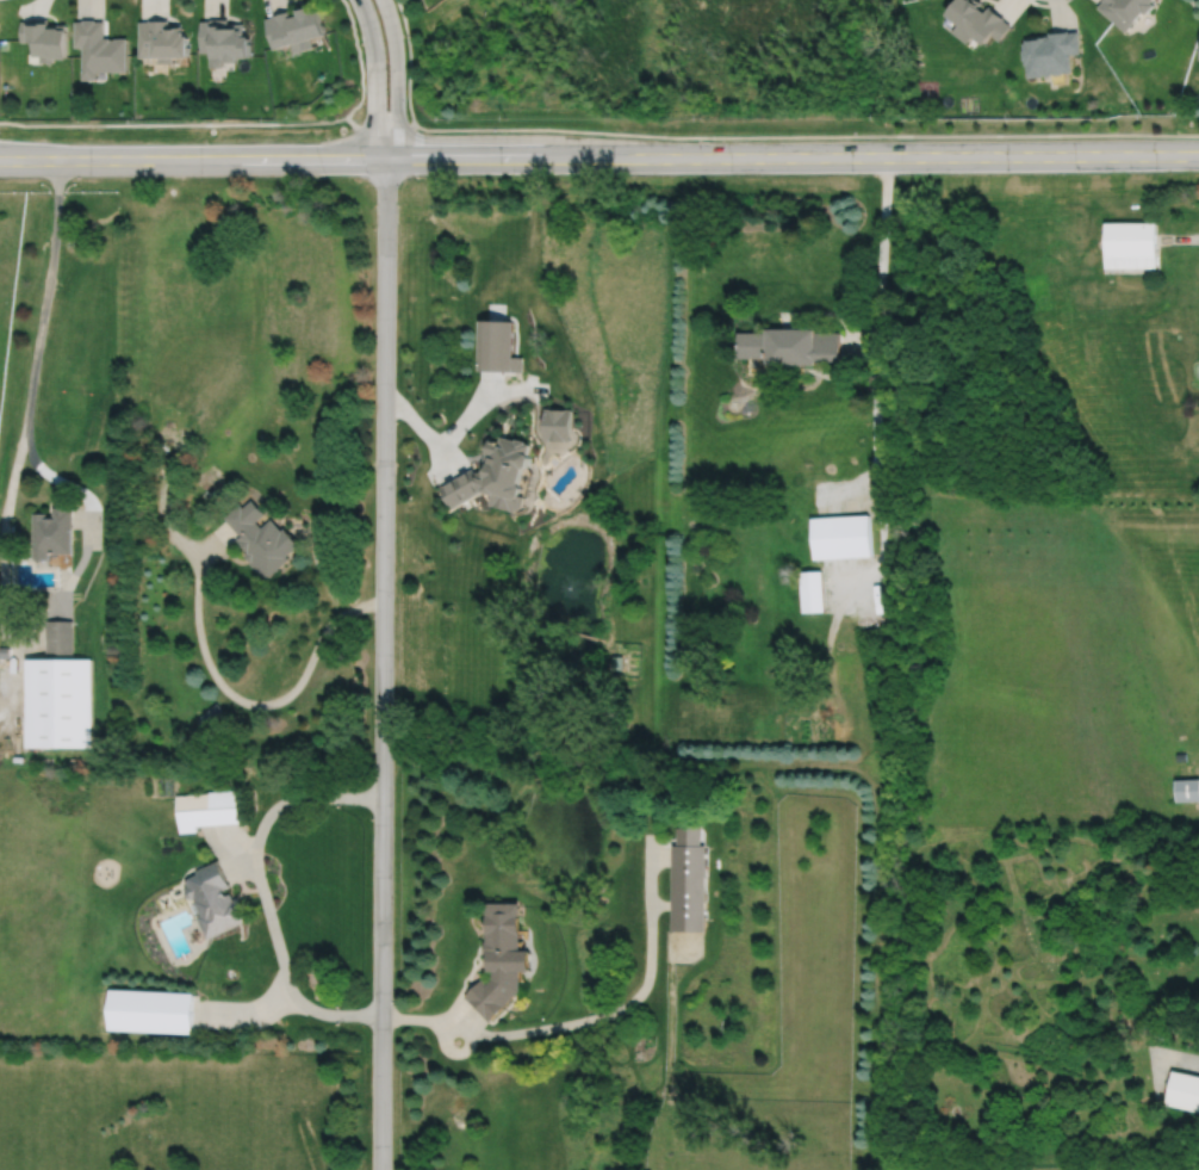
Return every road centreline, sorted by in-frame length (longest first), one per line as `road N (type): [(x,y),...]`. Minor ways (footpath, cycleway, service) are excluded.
road 1 (tertiary): [(0,159),(1198,155)]
road 2 (residential): [(387,157),(381,1169)]
road 3 (residential): [(360,0),(374,49),(375,128),(387,157)]
road 4 (residential): [(387,157),(398,128),(397,61),(384,0)]

